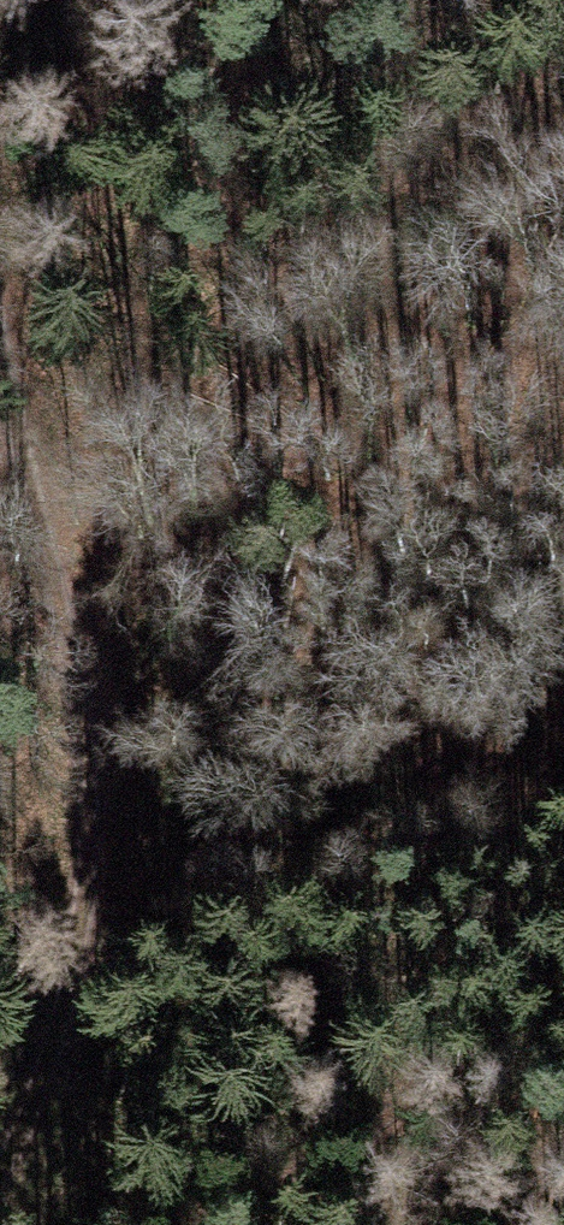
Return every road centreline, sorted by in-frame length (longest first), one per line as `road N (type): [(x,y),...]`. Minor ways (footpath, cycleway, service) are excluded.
road 1 (track): [(0,1177),(80,960),(79,679),(0,328)]
road 2 (track): [(563,114),(23,432)]
road 3 (track): [(563,1002),(240,1224)]

